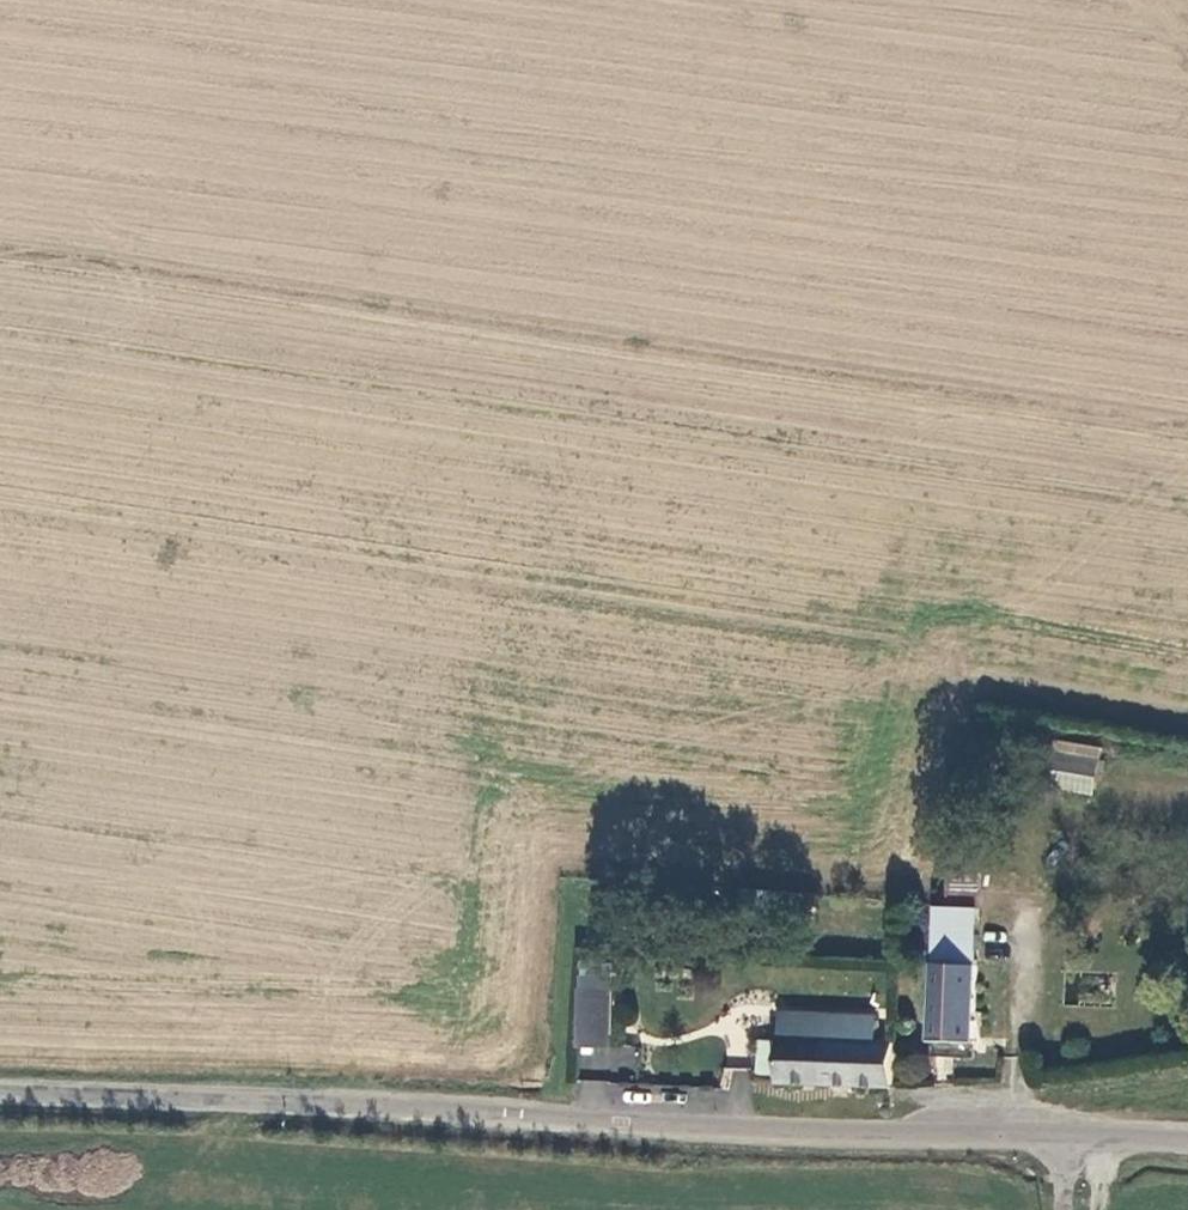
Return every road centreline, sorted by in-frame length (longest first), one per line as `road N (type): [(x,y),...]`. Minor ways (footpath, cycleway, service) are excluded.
road 1 (tertiary): [(1088,1129),(0,1092)]

